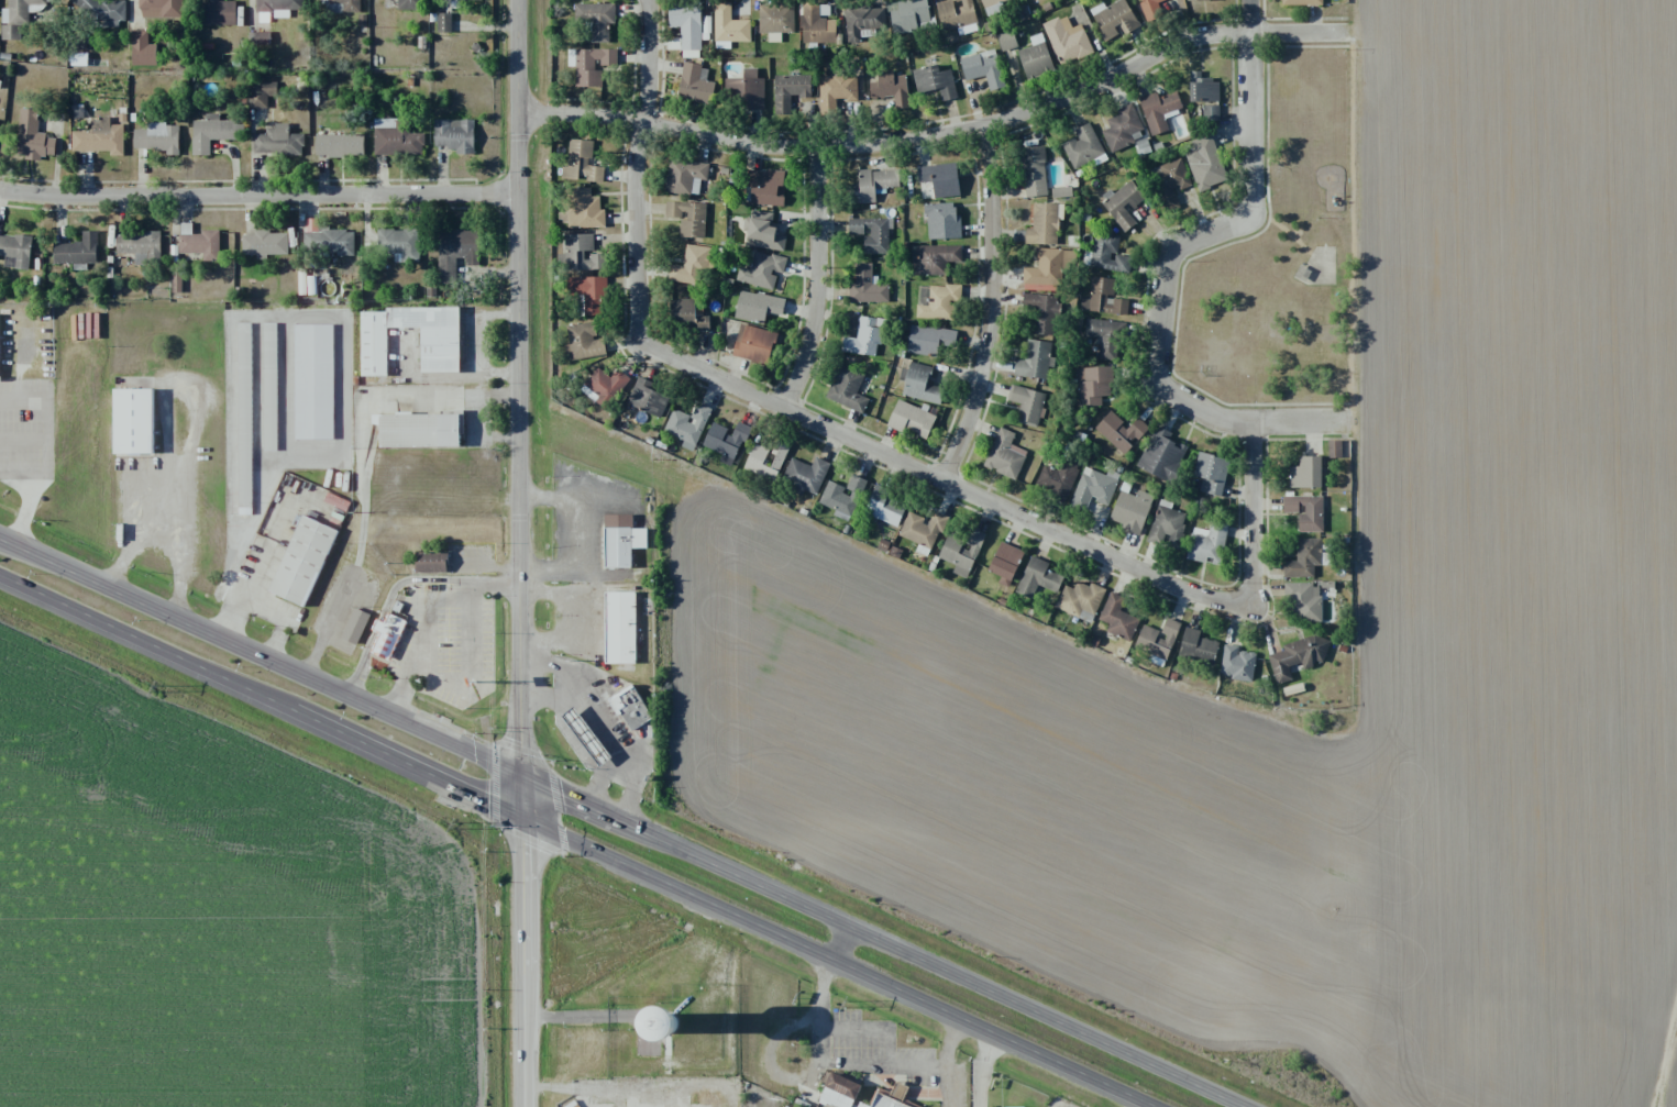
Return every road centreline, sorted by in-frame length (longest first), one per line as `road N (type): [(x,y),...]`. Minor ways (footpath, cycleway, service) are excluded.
road 1 (secondary): [(1248,1106),(0,540)]
road 2 (secondary): [(0,576),(1161,1106)]
road 3 (residential): [(520,114),(649,121),(820,151),(991,124),(1064,102),(1204,37),(1350,33)]
road 4 (tertiary): [(519,0),(523,817)]
road 5 (residential): [(1258,607),(1200,599),(640,344)]
road 6 (residential): [(521,200),(0,186)]
road 7 (residential): [(1255,0),(1255,213),(1174,252),(1163,384)]
road 8 (residential): [(950,488),(996,317),(991,124)]
road 9 (residential): [(640,344),(648,0)]
road 10 (tertiary): [(523,817),(524,1106)]
road 11 (residential): [(792,411),(819,321),(820,151)]
road 12 (residential): [(1256,424),(1258,607)]

